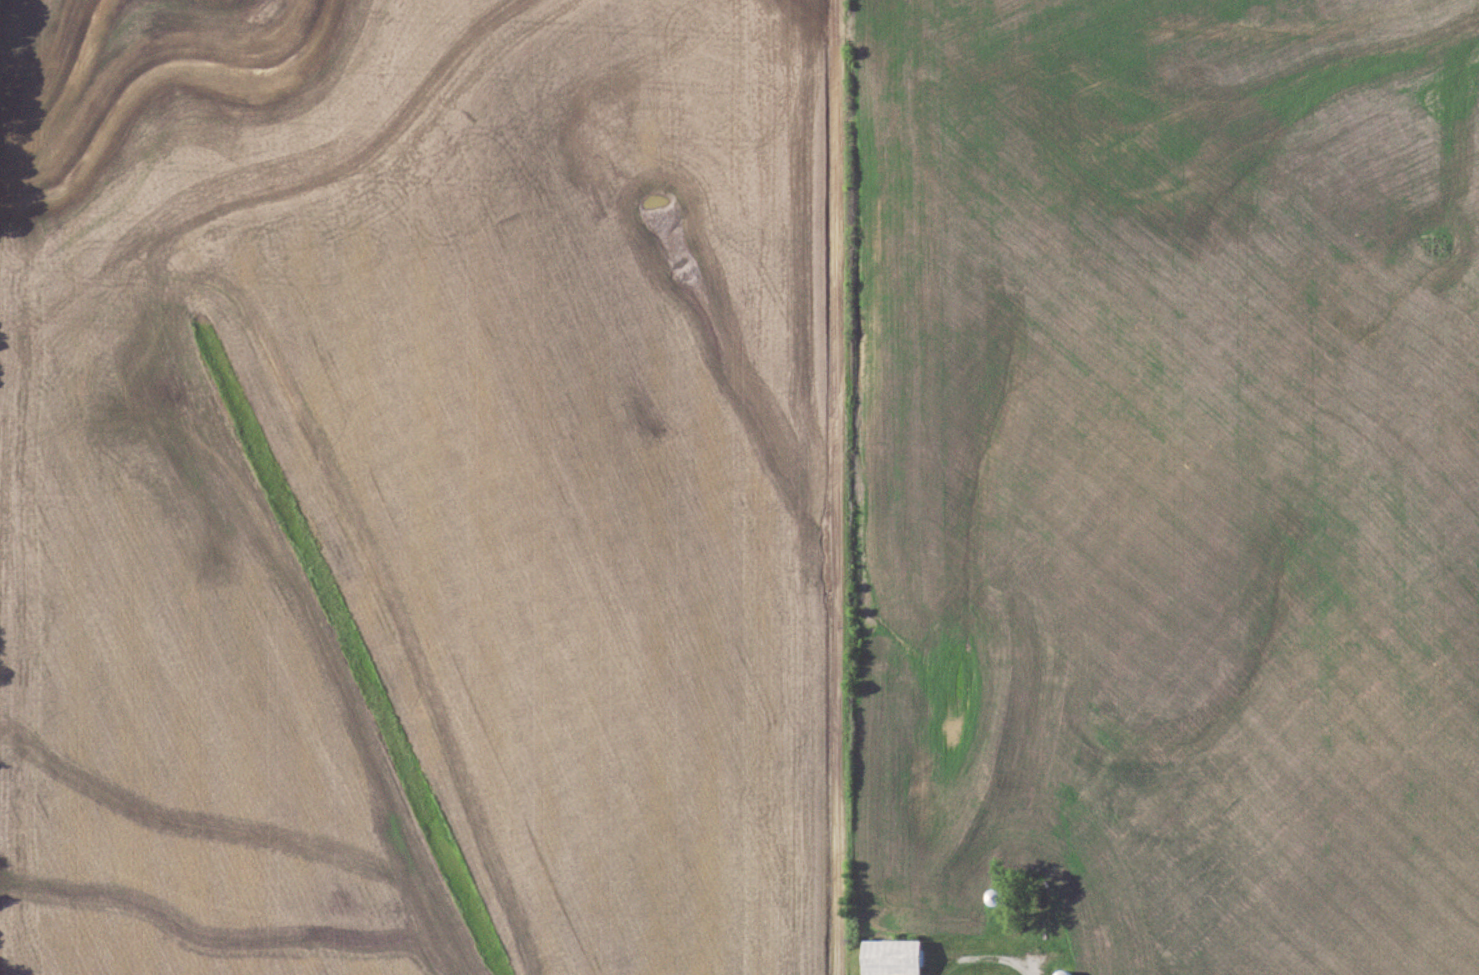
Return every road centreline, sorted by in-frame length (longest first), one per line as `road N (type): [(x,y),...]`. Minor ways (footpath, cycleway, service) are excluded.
road 1 (residential): [(831,974),(826,390),(834,0)]

